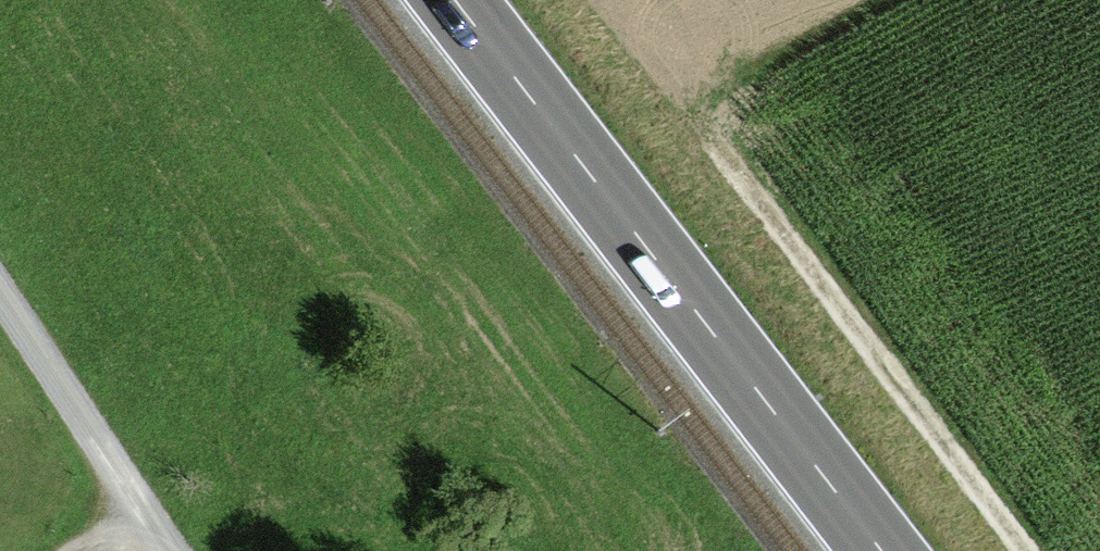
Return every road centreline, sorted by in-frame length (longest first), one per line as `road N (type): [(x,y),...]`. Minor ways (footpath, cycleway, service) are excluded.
road 1 (primary): [(879,550),(452,0)]
road 2 (track): [(1012,550),(591,0)]
road 3 (track): [(0,292),(167,550)]

